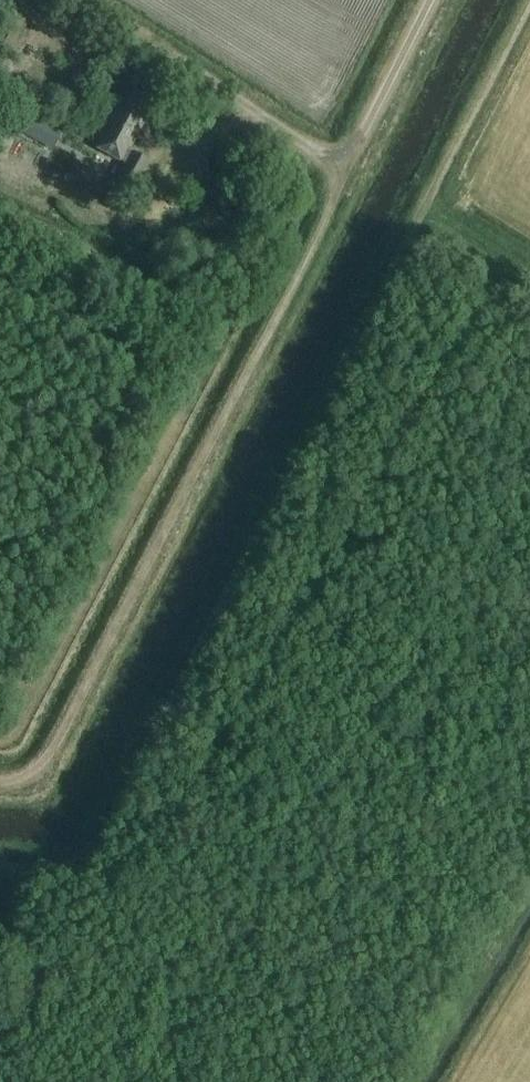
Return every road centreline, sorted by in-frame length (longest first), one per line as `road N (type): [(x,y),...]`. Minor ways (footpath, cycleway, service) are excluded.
road 1 (track): [(527,0),(104,823),(70,857),(0,863)]
road 2 (track): [(431,0),(47,758),(0,781)]
road 3 (track): [(345,169),(242,104),(203,123),(179,152)]

